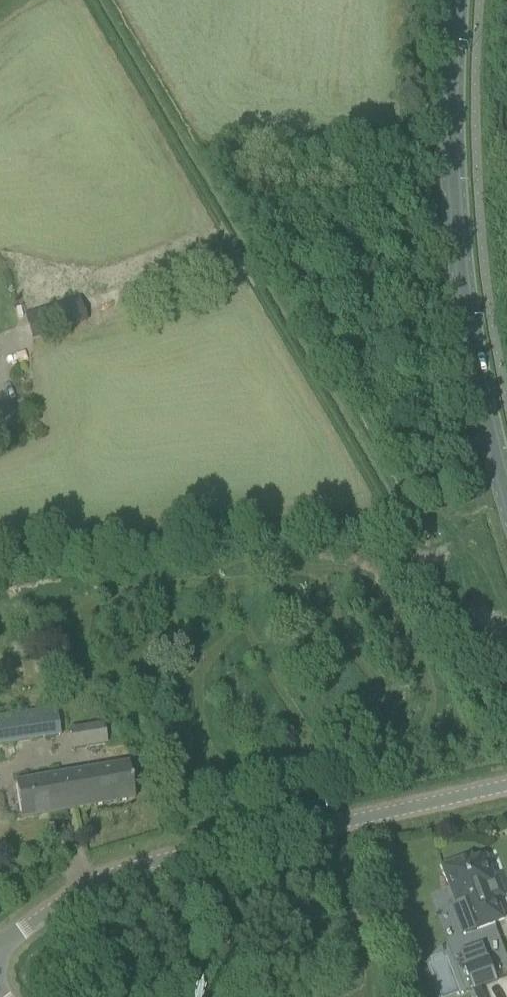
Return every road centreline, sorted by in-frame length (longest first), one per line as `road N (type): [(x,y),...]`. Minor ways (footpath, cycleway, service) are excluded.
road 1 (unclassified): [(0,942),(73,886),(111,868),(506,789)]
road 2 (tertiary): [(506,493),(480,390),(454,221),(458,0)]

